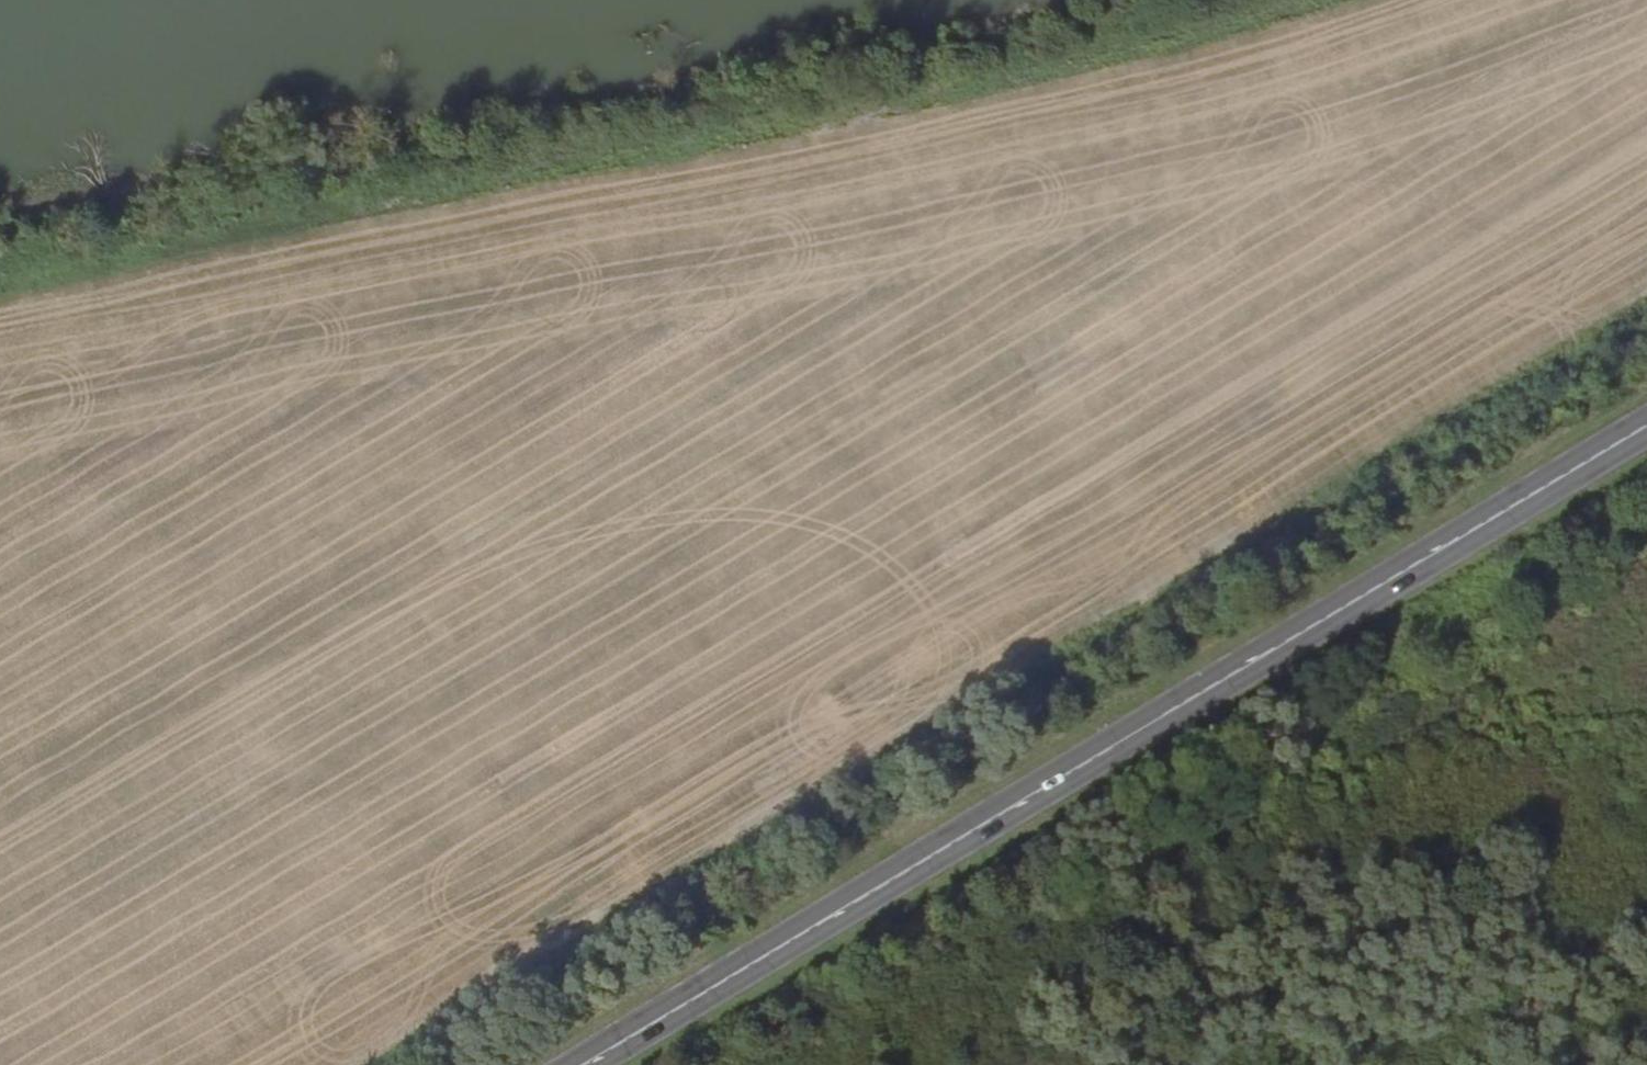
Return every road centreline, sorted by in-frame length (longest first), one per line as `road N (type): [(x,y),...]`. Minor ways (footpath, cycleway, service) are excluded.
road 1 (secondary): [(629,1064),(1646,446)]

